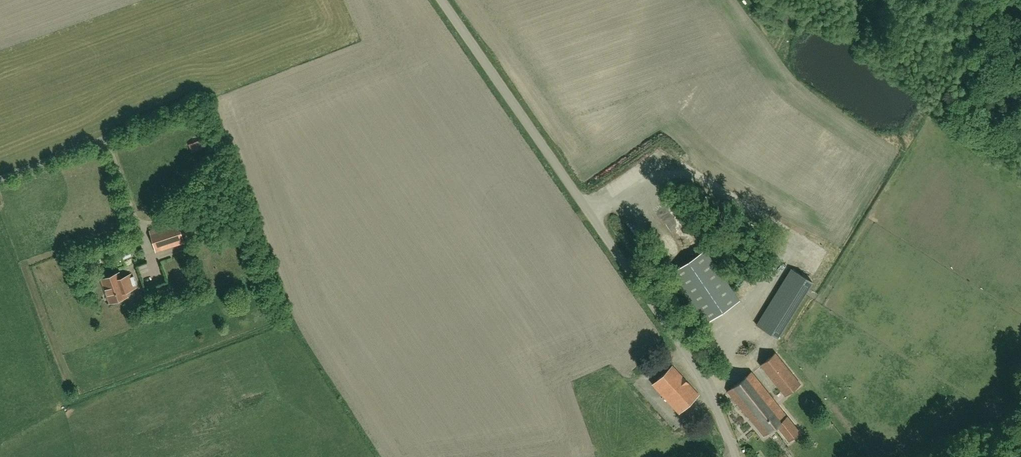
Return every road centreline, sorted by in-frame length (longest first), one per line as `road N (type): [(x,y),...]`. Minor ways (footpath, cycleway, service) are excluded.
road 1 (unclassified): [(734,456),(701,379),(438,0)]
road 2 (unclassified): [(142,229),(111,150),(0,182)]

